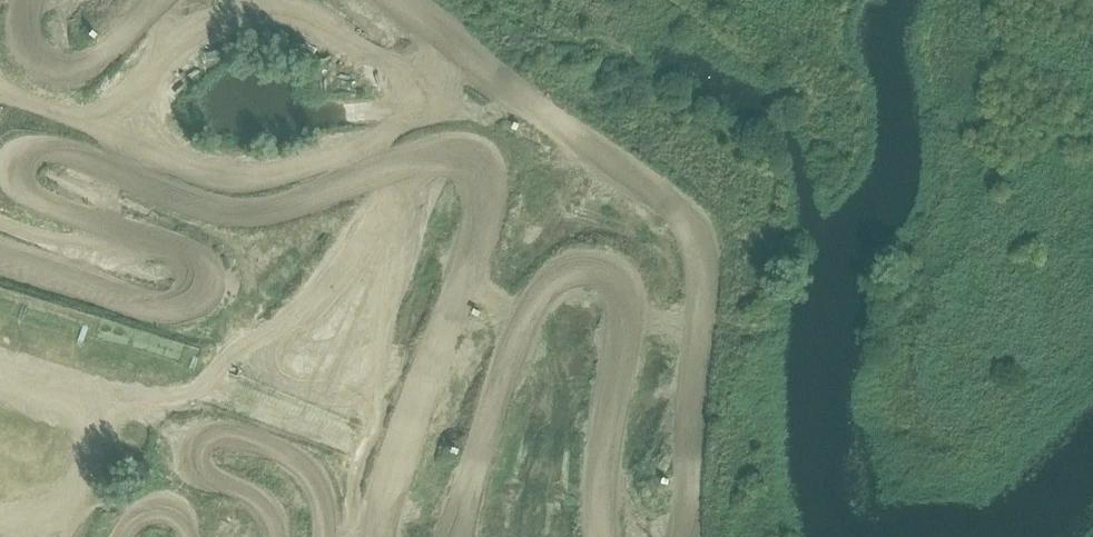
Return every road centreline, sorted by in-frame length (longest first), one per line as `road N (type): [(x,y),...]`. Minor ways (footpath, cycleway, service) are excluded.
road 1 (track): [(246,333),(262,249),(0,224)]
road 2 (track): [(262,249),(279,187),(333,147),(394,129),(443,42)]

